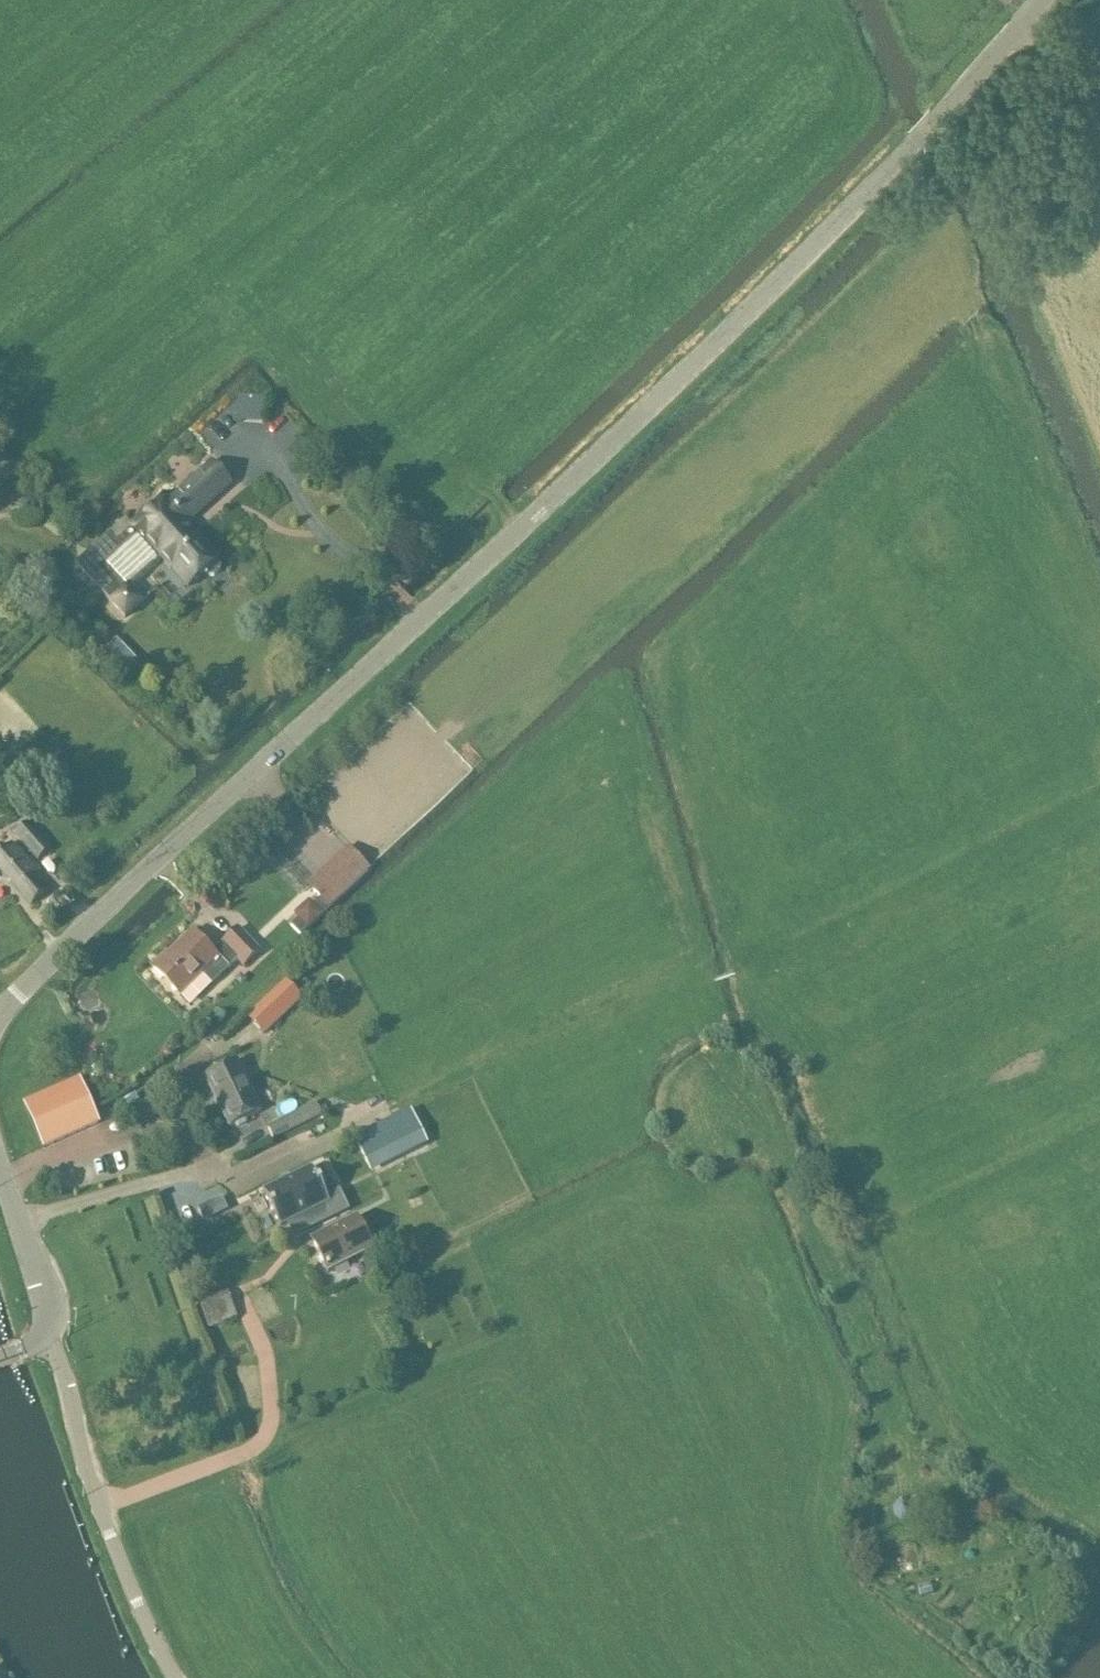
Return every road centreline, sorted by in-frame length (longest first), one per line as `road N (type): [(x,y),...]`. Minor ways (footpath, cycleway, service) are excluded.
road 1 (unclassified): [(0,1010),(69,933),(542,508),(916,139),(1042,0)]
road 2 (unclassified): [(172,1677),(99,1512),(69,1388),(44,1338)]
road 3 (unclassified): [(44,1338),(49,1295),(0,1158)]

